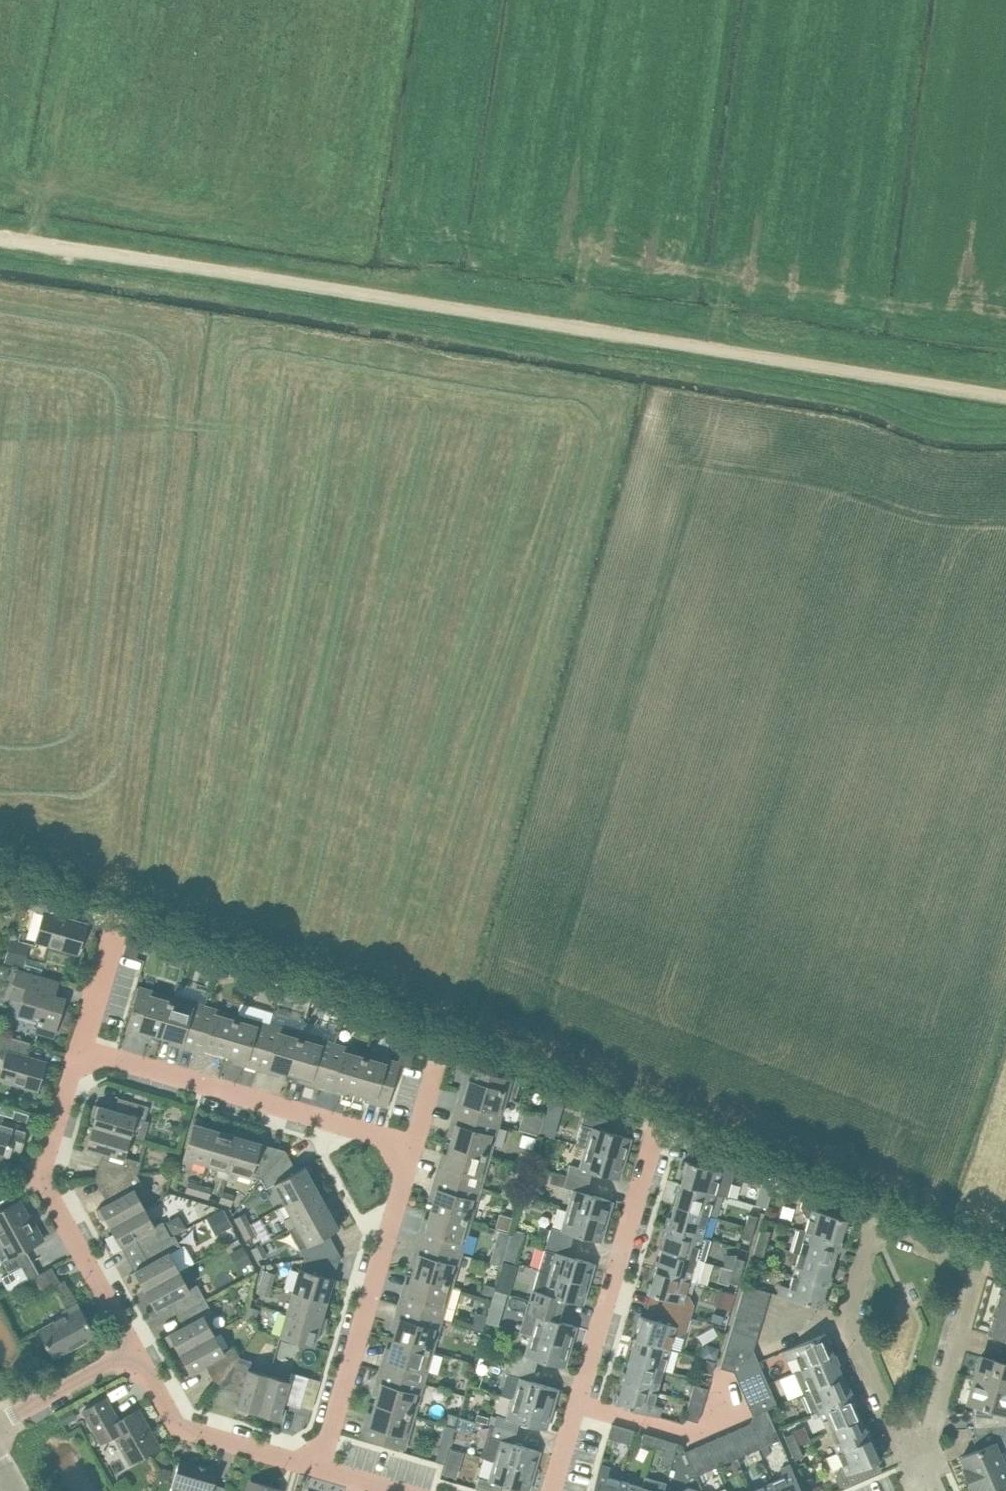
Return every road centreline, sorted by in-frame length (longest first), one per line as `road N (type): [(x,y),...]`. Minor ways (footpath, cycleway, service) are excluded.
road 1 (track): [(1005,393),(637,324),(313,287),(0,236)]
road 2 (residential): [(921,1459),(980,1273),(872,1229),(846,1324)]
road 3 (residential): [(555,1490),(659,1132)]
road 4 (residential): [(427,1157),(85,1047)]
road 5 (residential): [(427,1157),(342,1473)]
road 6 (residential): [(152,1342),(83,1226),(70,1182),(85,1047)]
road 7 (residential): [(342,1473),(278,1459),(217,1432),(152,1342)]
road 8 (residential): [(0,1425),(152,1342)]
road 9 (residential): [(846,1324),(901,1442),(921,1459)]
road 10 (residential): [(85,1047),(124,913)]

